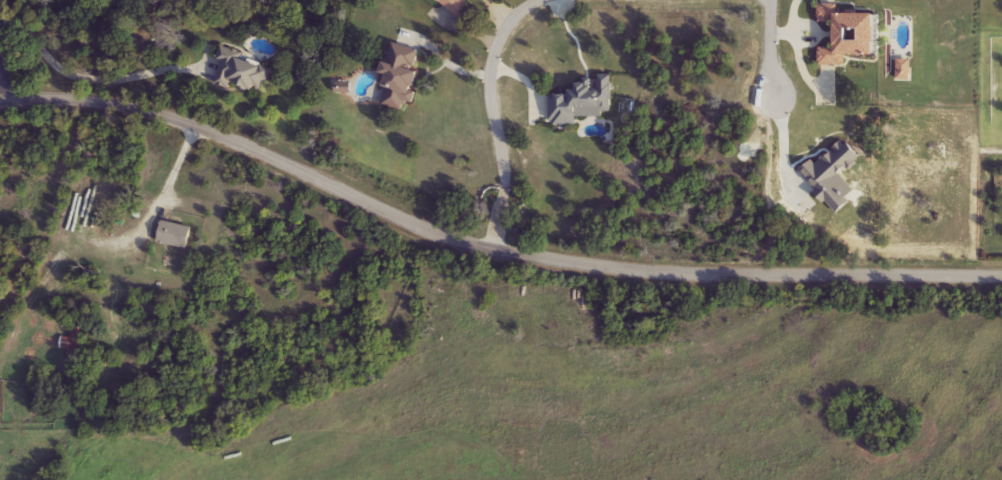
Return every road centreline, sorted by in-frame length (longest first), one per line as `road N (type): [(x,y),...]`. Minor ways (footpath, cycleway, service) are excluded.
road 1 (tertiary): [(1001,274),(583,266),(437,238),(225,138),(154,114),(73,100),(0,101)]
road 2 (residential): [(541,0),(517,16),(495,72),(509,174),(508,252)]

